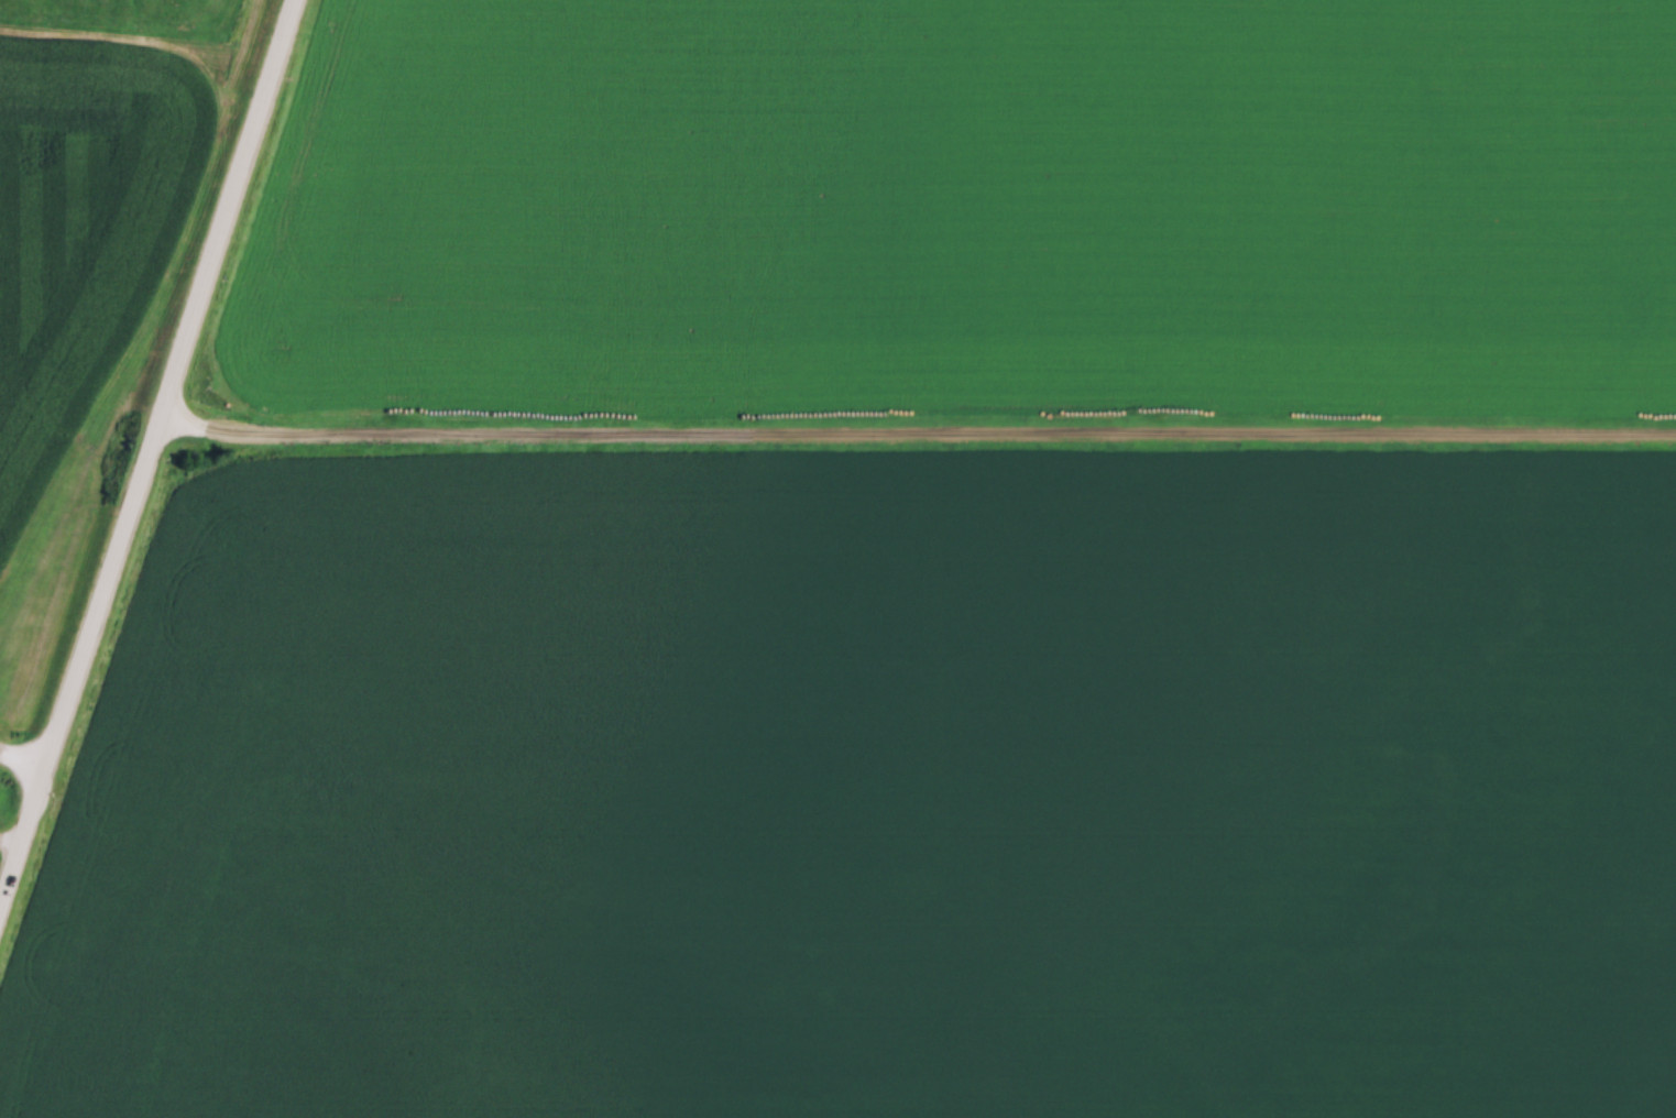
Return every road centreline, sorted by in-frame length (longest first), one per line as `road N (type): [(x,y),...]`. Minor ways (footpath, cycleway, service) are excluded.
road 1 (residential): [(163,419),(199,432),(430,438),(1675,437)]
road 2 (tertiary): [(294,0),(0,922)]

